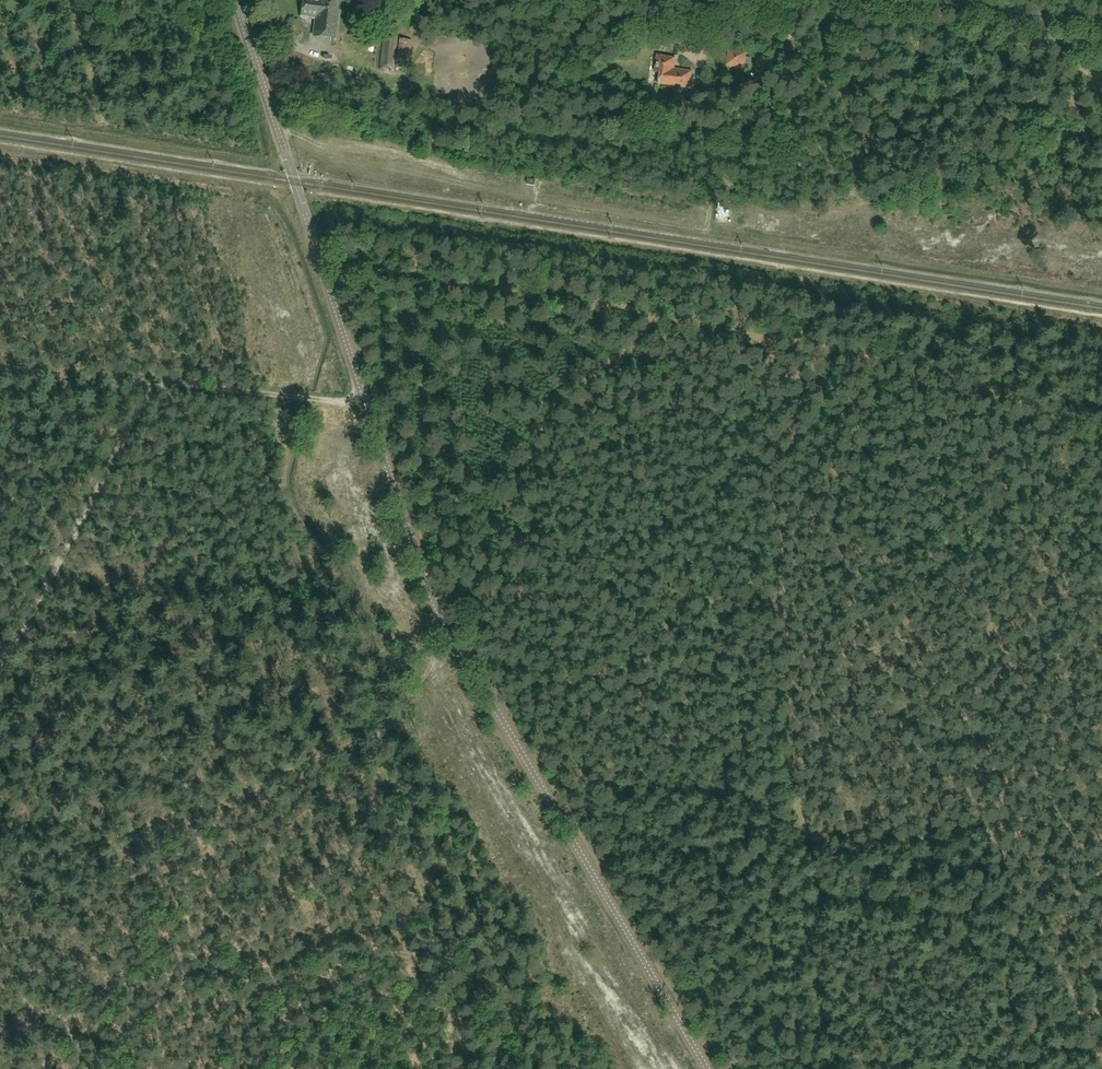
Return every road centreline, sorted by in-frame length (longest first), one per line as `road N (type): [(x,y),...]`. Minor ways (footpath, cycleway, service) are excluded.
road 1 (tertiary): [(707,1068),(432,591),(235,0)]
road 2 (track): [(0,868),(197,820),(376,733),(409,698),(438,602),(784,593)]
road 3 (track): [(1101,426),(917,360),(320,262)]
road 4 (track): [(766,336),(792,752),(810,831),(832,841),(993,825)]
road 5 (track): [(1101,68),(999,137),(928,170),(847,203),(757,211)]
road 6 (track): [(0,367),(368,405)]
road 7 (track): [(153,382),(0,661)]
road 8 (track): [(1101,1058),(993,825)]
road 9 (tertiary): [(1101,30),(878,0)]

